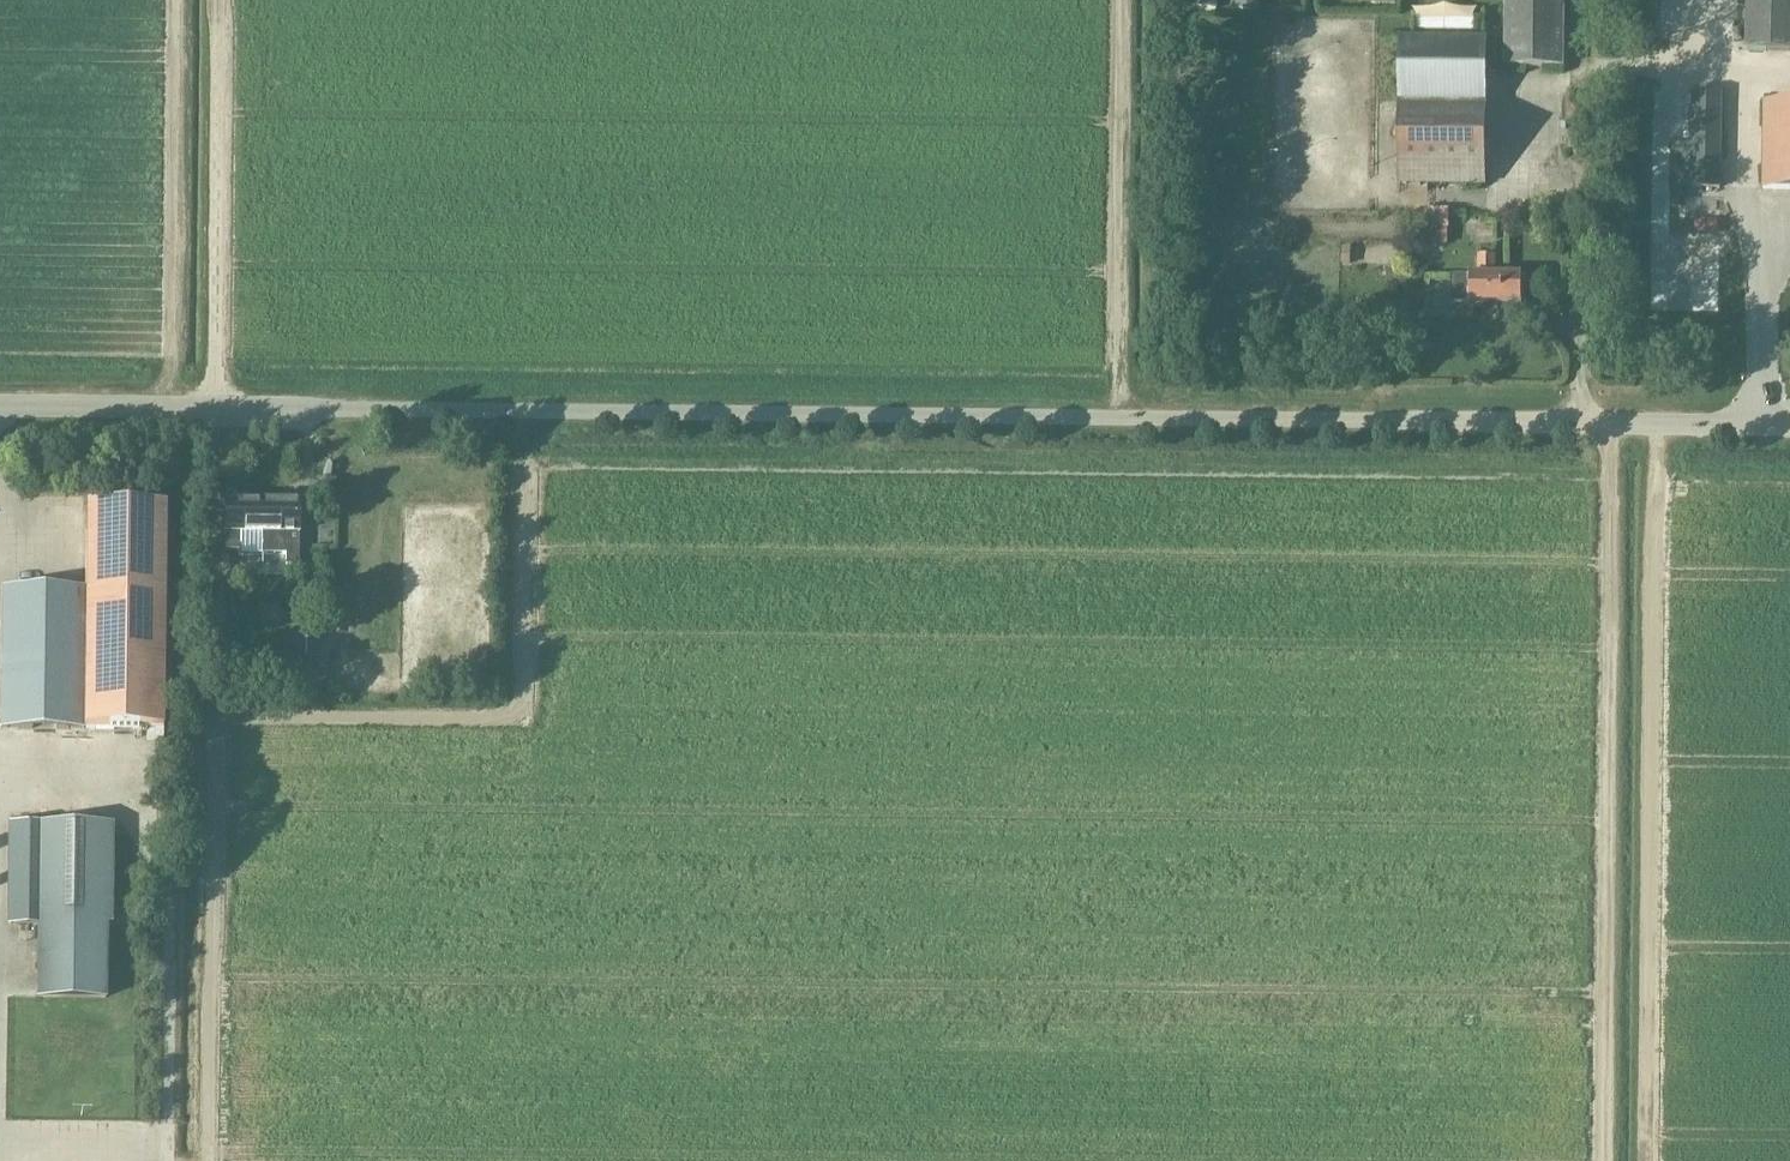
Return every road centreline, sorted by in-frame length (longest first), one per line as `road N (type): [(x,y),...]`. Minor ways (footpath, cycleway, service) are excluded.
road 1 (unclassified): [(0,404),(1789,424)]

